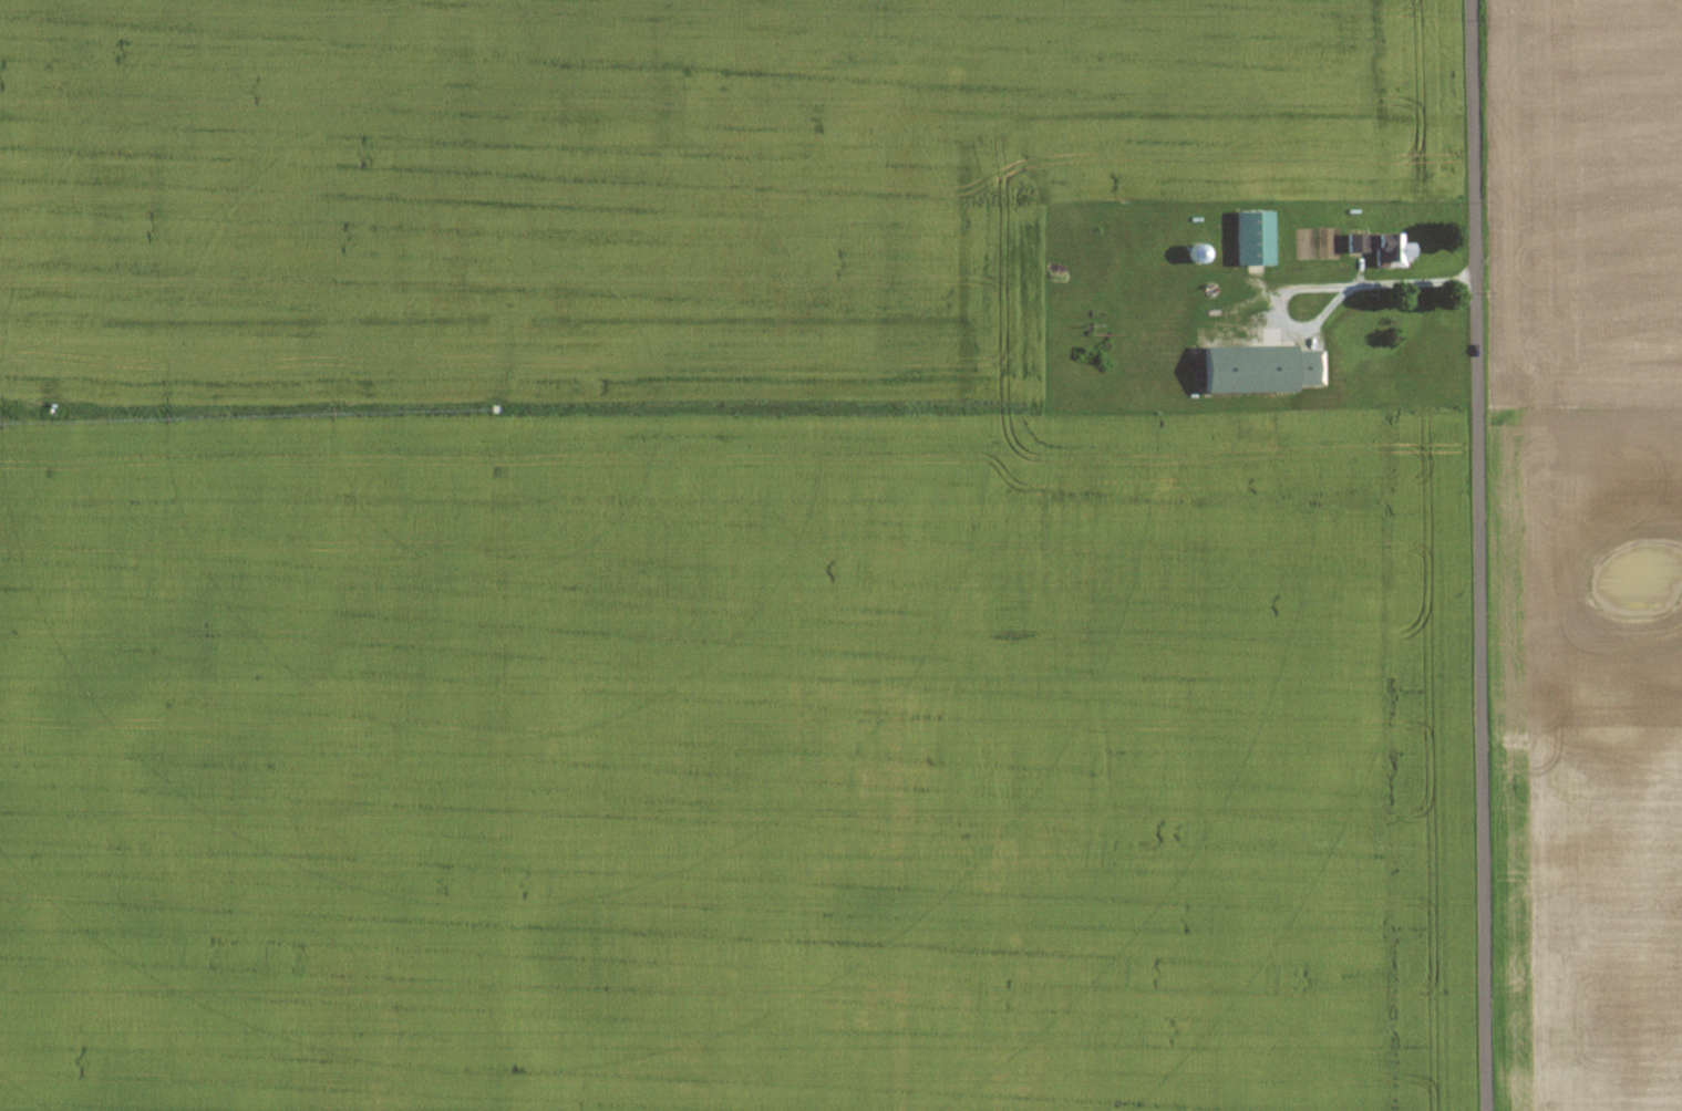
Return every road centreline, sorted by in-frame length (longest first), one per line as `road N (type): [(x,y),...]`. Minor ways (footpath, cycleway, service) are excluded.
road 1 (residential): [(1478,0),(1489,1110)]

